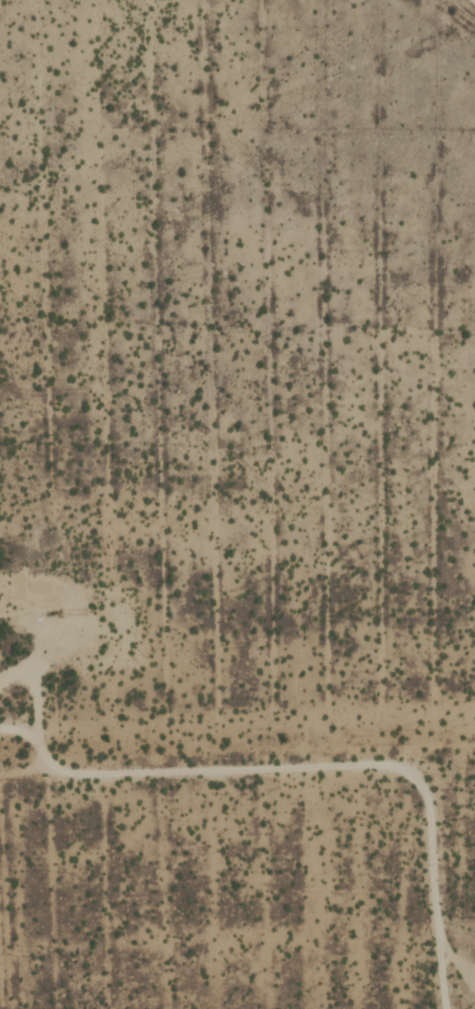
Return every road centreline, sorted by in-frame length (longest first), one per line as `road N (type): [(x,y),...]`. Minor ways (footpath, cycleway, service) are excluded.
road 1 (residential): [(0,732),(30,734),(72,773),(410,767),(432,795),(440,930)]
road 2 (residential): [(474,985),(440,930),(449,1008)]
road 3 (residential): [(42,741),(37,659),(0,676)]

